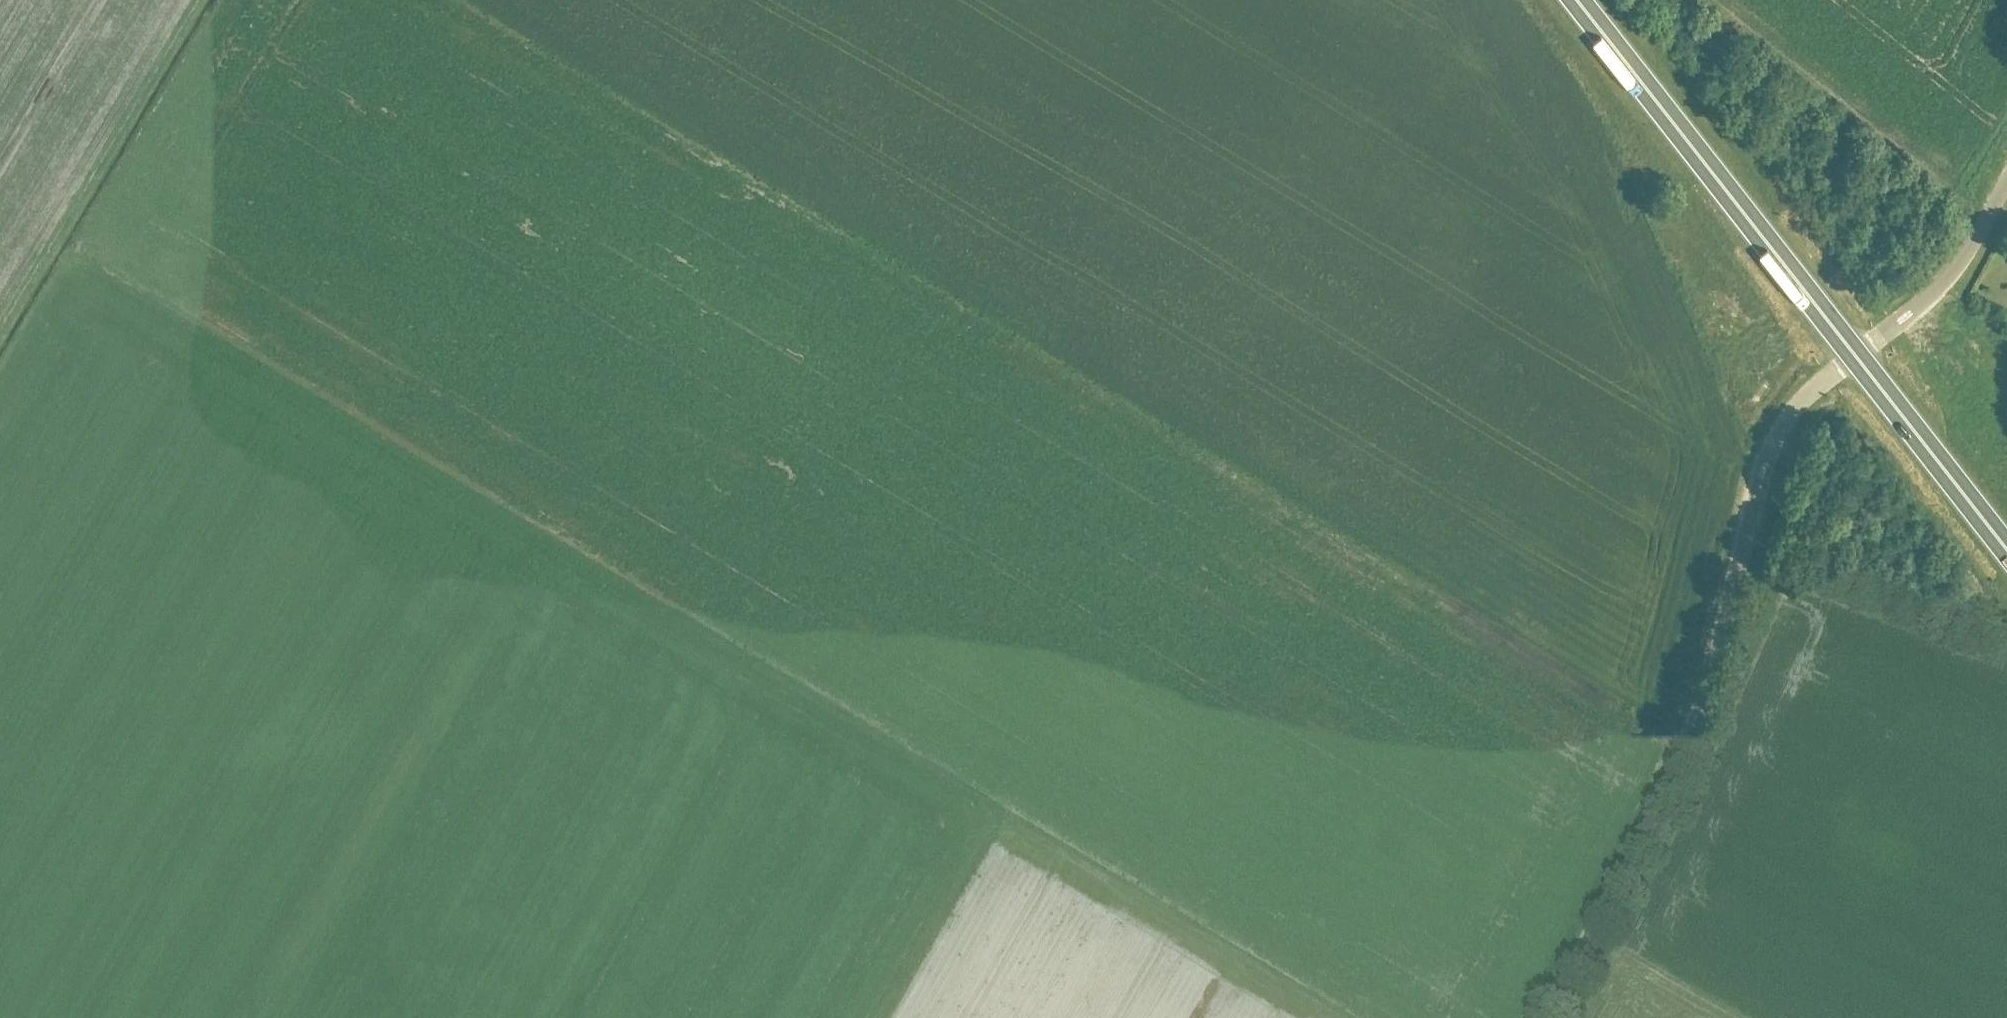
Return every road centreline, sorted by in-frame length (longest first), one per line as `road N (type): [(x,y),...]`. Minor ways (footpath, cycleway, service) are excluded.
road 1 (unclassified): [(1545,1017),(1679,766),(1769,450),(1809,394),(1856,355)]
road 2 (trunk): [(1856,355),(1578,0)]
road 3 (trunk): [(2006,549),(1856,355)]
road 4 (unclassified): [(1856,355),(1948,278),(2006,181)]

